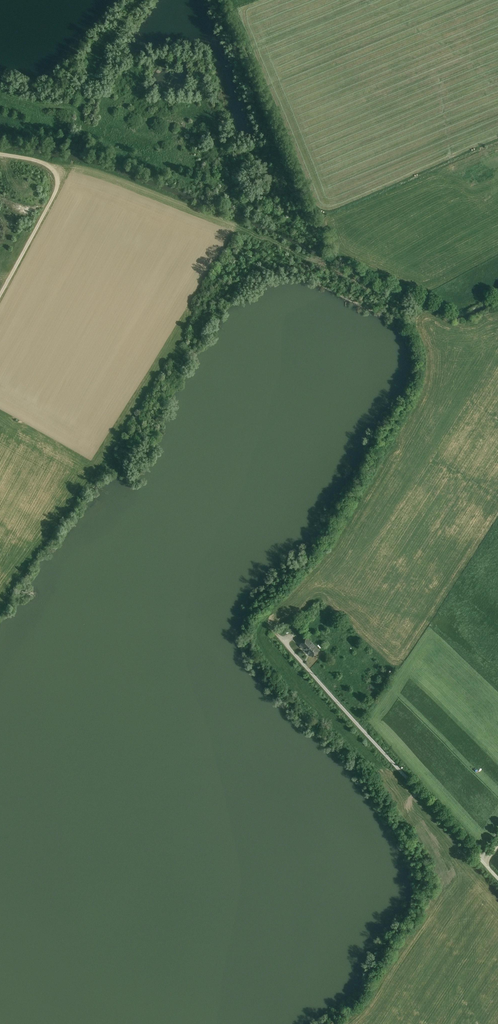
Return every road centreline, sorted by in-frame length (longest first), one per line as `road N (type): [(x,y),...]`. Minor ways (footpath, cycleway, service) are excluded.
road 1 (unclassified): [(497,878),(281,638)]
road 2 (track): [(0,155),(48,163),(61,178),(0,298)]
road 3 (track): [(161,142),(99,106),(73,110),(0,92)]

